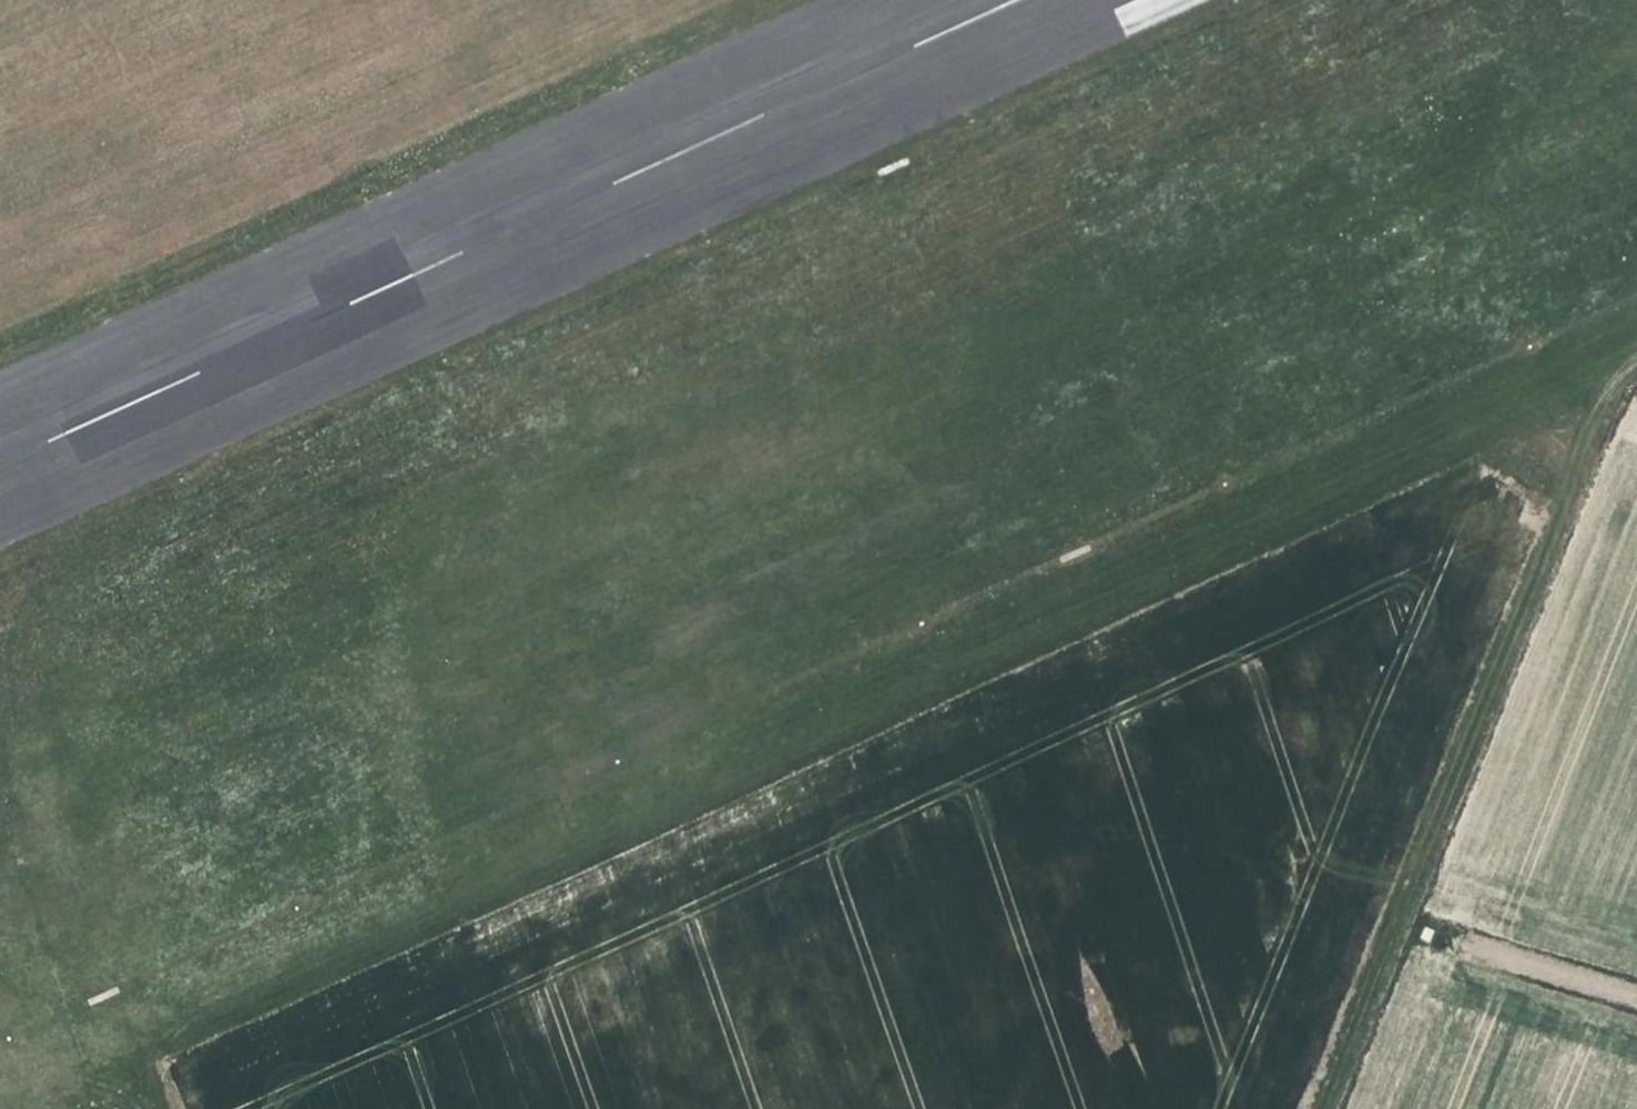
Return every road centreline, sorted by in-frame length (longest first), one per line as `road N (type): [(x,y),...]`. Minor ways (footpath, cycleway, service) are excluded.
road 1 (track): [(1636,985),(1423,923)]

